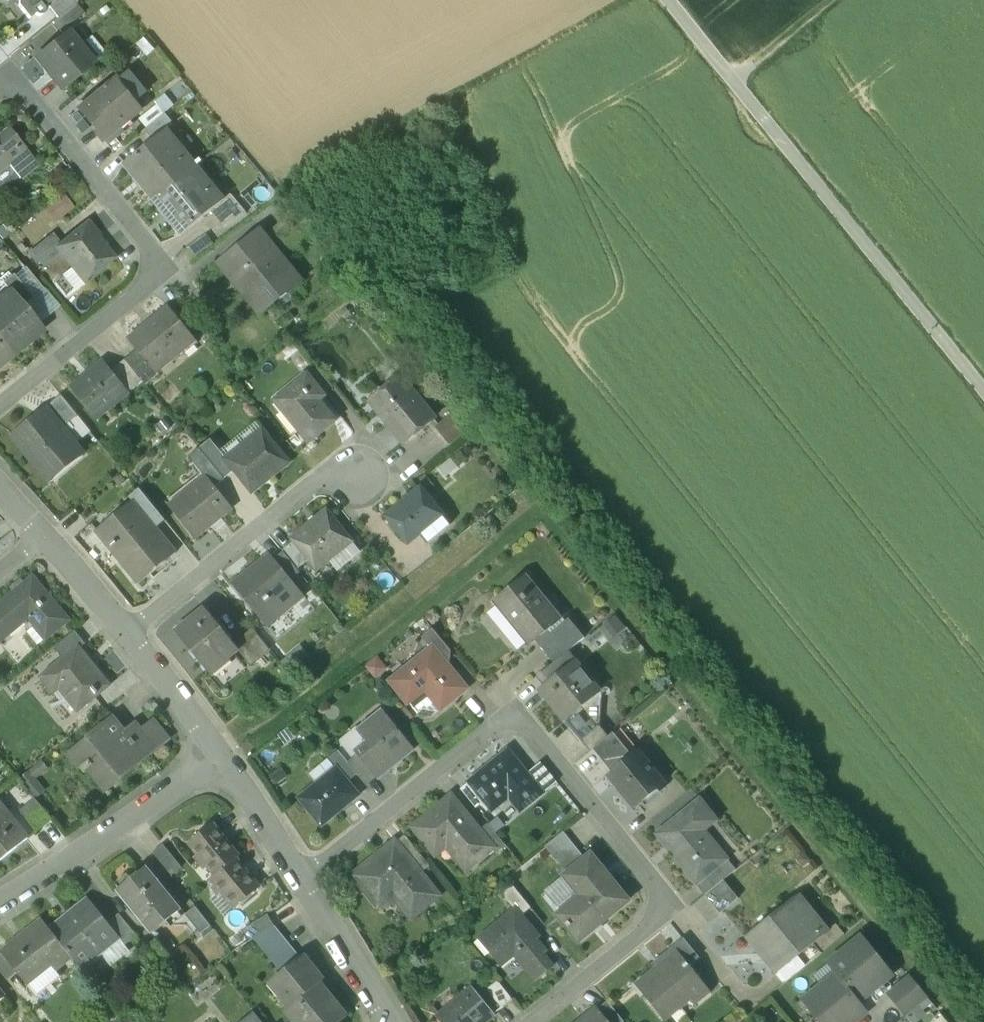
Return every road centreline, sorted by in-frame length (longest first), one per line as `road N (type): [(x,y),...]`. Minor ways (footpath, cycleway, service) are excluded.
road 1 (residential): [(302,883),(515,711),(670,906),(530,1021)]
road 2 (track): [(669,0),(983,389)]
road 3 (residential): [(0,87),(22,92),(151,247),(157,265),(149,282),(0,408)]
road 4 (residential): [(130,639),(323,478),(349,473),(384,450)]
road 5 (residential): [(0,904),(221,753)]
road 6 (track): [(457,154),(691,28)]
road 7 (residential): [(388,1017),(302,883)]
road 8 (residential): [(302,883),(221,753)]
road 9 (residential): [(221,753),(130,639)]
road 10 (residential): [(130,639),(46,540)]
road 11 (track): [(832,0),(733,80)]

